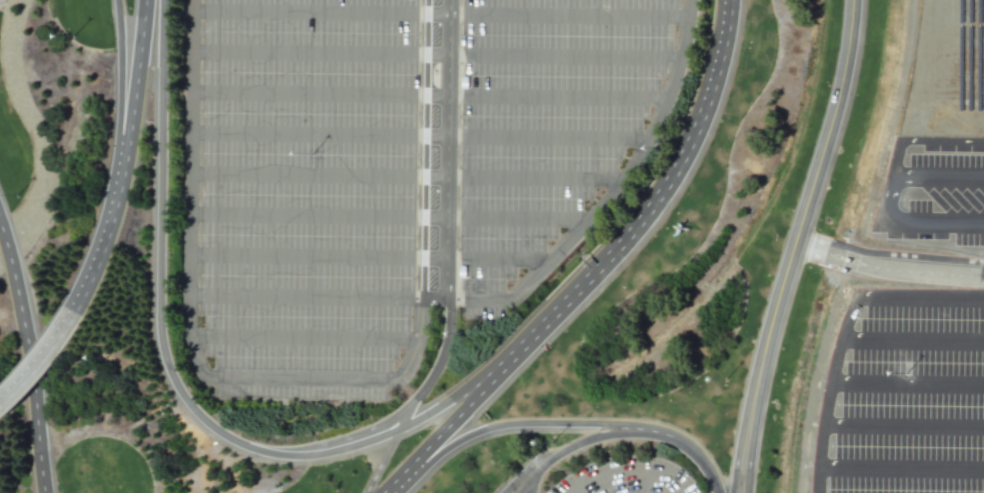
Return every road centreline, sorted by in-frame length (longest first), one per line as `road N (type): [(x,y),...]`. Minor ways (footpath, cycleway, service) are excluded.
road 1 (residential): [(165,0),(160,328),(176,387),(204,424),(256,454),(307,457),(368,441)]
road 2 (residential): [(739,492),(759,372),(845,72),(853,0)]
road 3 (tertiary): [(485,381),(660,196),(707,100),(726,0)]
road 4 (tertiary): [(42,492),(0,230)]
road 5 (tertiary): [(404,472),(496,429),(622,429)]
road 6 (residential): [(983,278),(883,271),(795,245)]
road 7 (tertiary): [(126,155),(106,240),(74,314)]
road 8 (tertiary): [(144,0),(126,155)]
road 9 (tertiary): [(116,0),(126,155)]
road 10 (residential): [(368,441),(485,381)]
road 11 (residential): [(512,492),(557,454),(622,429)]
road 12 (tertiary): [(622,429),(684,445),(706,466),(717,492)]
road 13 (tertiary): [(404,472),(485,381)]

